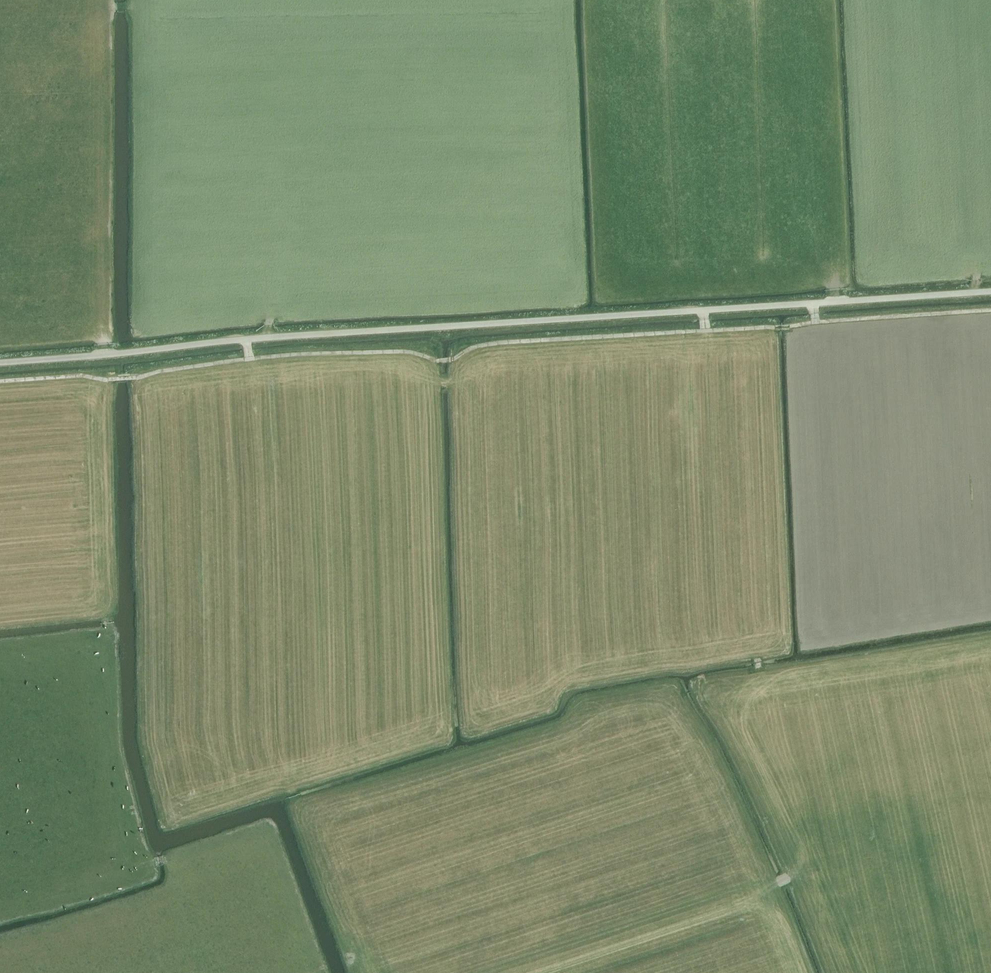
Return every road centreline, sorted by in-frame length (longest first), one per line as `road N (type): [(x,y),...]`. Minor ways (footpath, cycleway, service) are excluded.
road 1 (track): [(990,310),(509,342),(449,360),(406,351),(302,354),(137,378),(0,381)]

